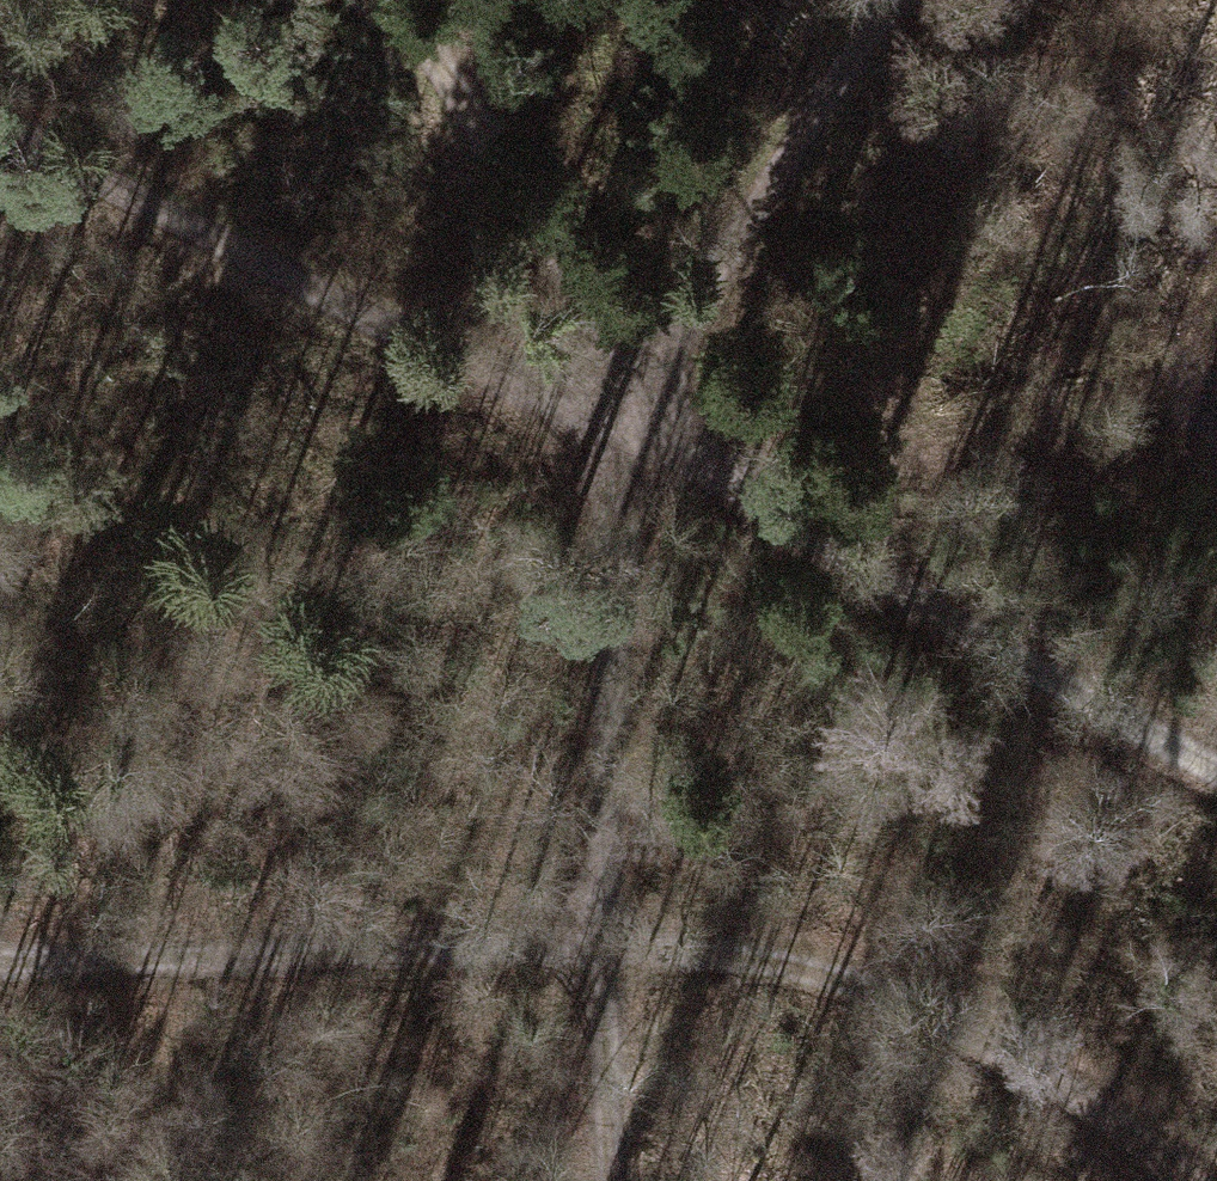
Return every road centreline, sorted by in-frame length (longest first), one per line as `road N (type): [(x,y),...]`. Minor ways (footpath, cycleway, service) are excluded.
road 1 (track): [(644,443),(209,220),(0,126)]
road 2 (track): [(1216,762),(644,443)]
road 3 (track): [(599,940),(761,957),(920,999),(1156,1151),(1189,1180)]
road 4 (track): [(0,954),(302,958),(599,940)]
road 5 (track): [(644,443),(674,325),(892,0)]
road 6 (track): [(644,443),(525,199),(388,0)]
road 7 (track): [(599,940),(610,689),(644,443)]
road 8 (track): [(599,940),(607,1180)]

